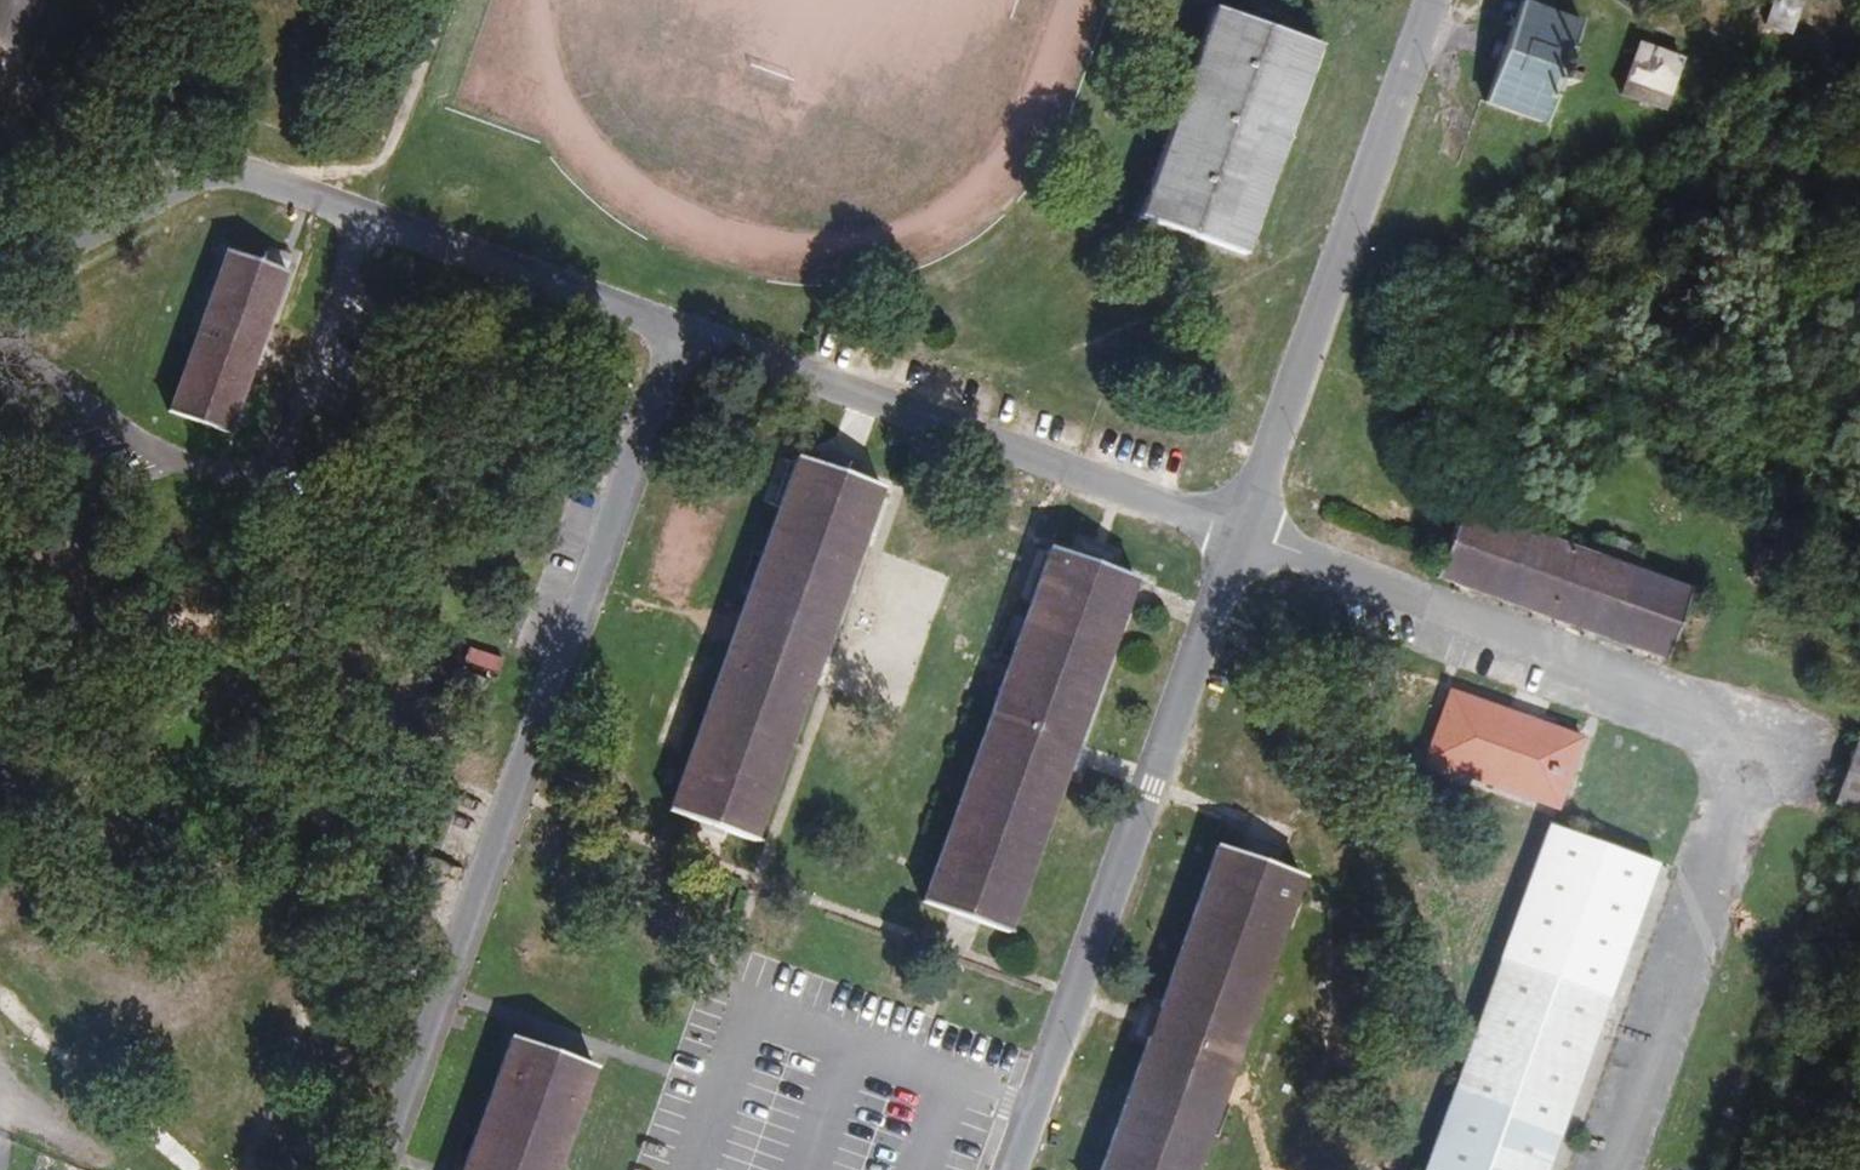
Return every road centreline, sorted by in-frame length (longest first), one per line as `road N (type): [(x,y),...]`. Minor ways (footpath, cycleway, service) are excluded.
road 1 (unclassified): [(0,92),(373,215),(1242,532)]
road 2 (unclassified): [(1242,532),(1693,703),(1717,730),(1737,773),(1739,813),(1604,1169)]
road 3 (unclassified): [(1011,1169),(1242,532)]
road 4 (unclassified): [(1242,532),(1433,0)]

